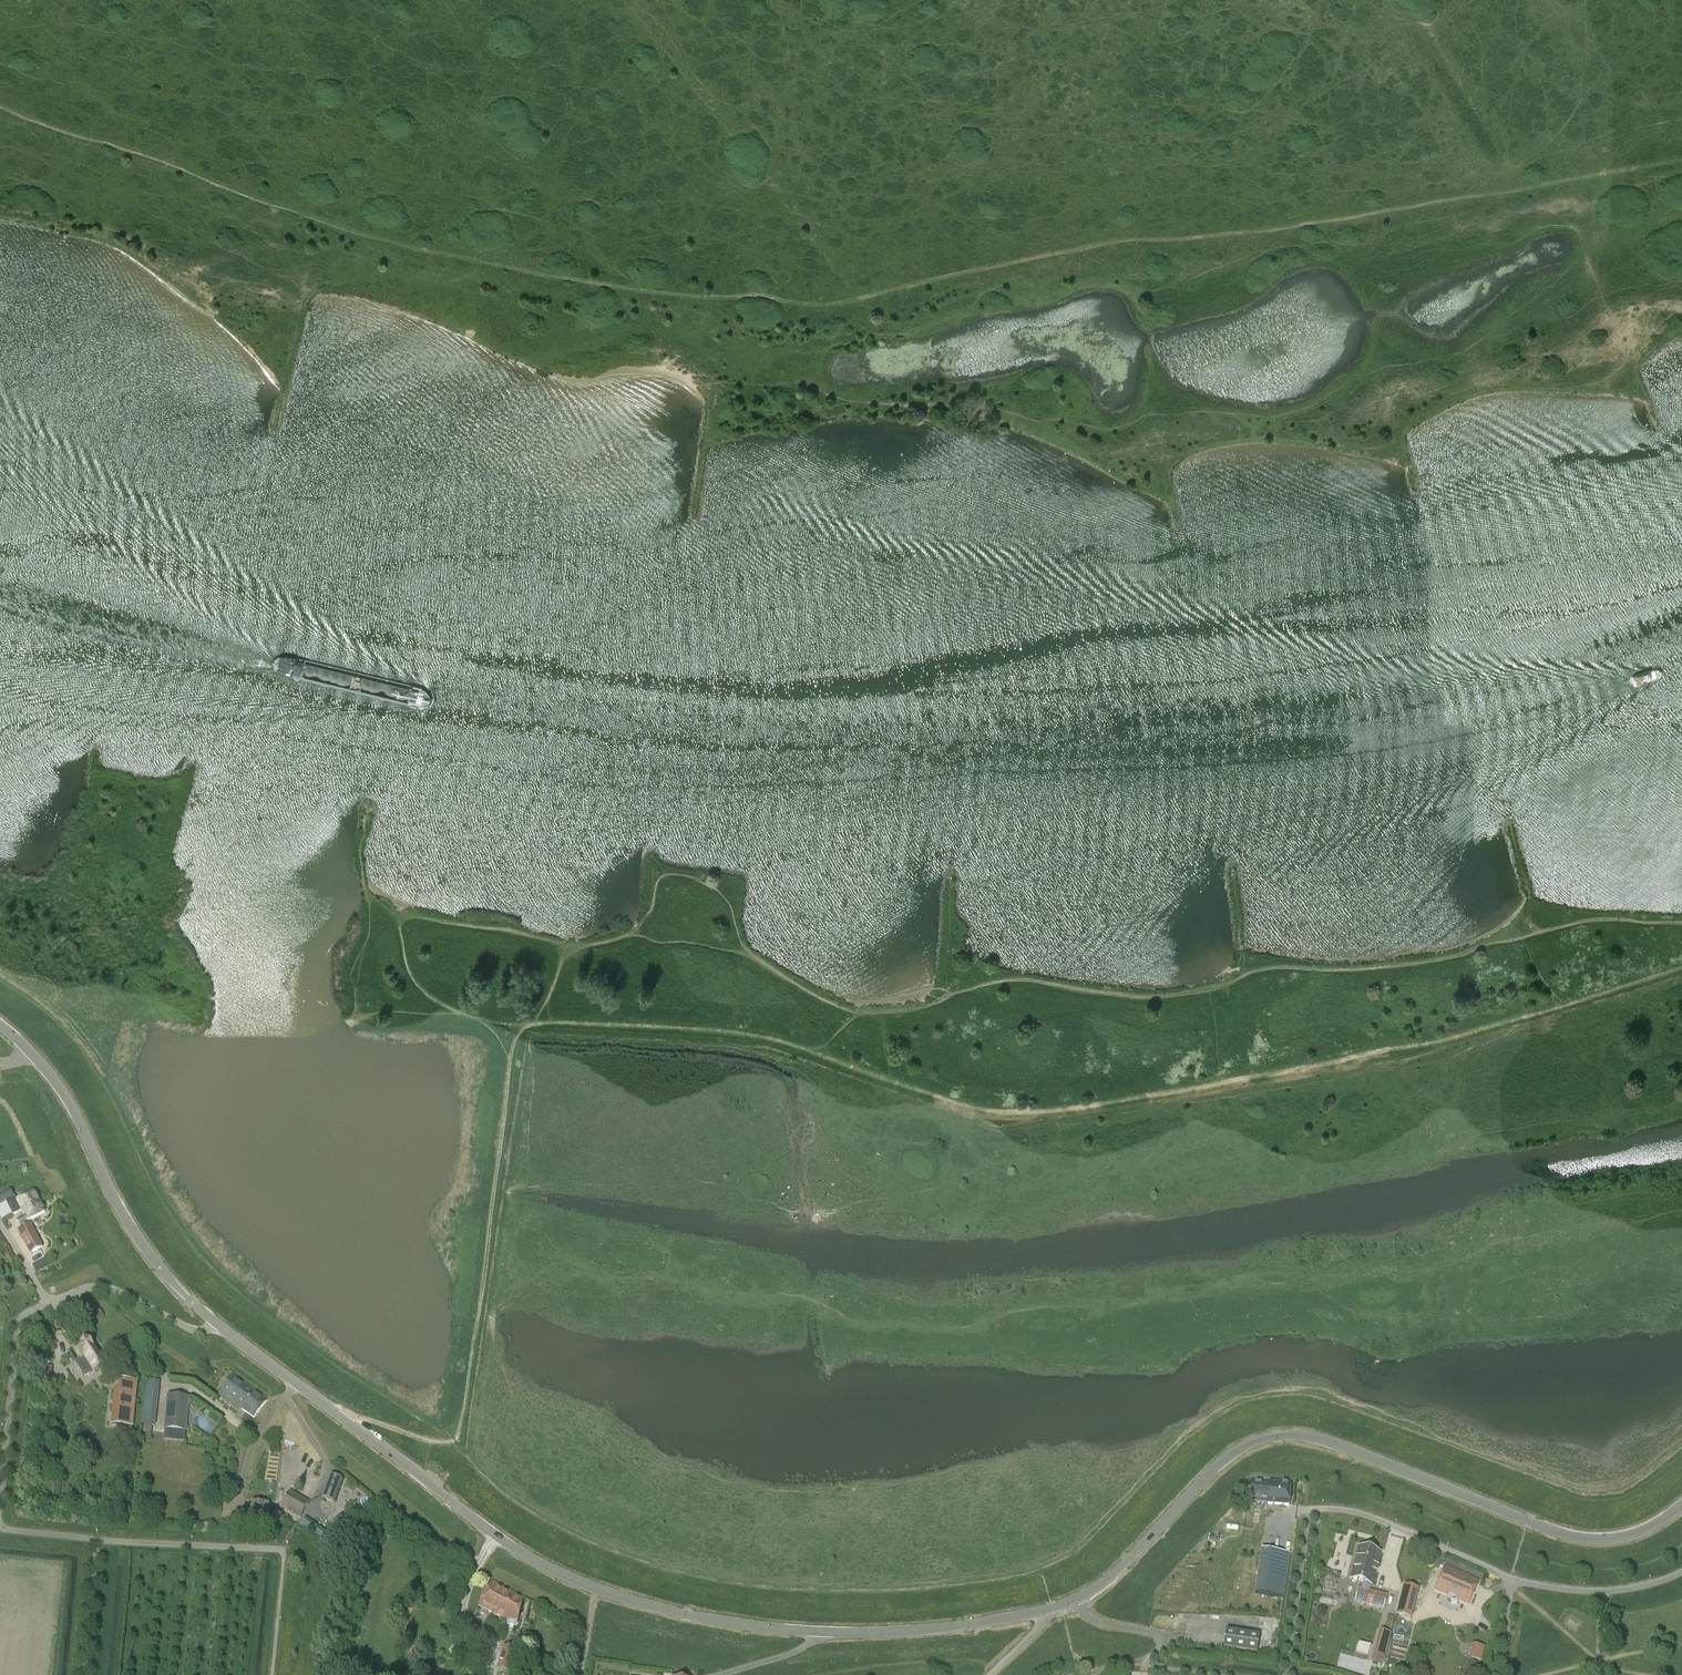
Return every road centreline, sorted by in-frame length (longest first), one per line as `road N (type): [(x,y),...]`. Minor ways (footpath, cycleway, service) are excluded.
road 1 (track): [(1681,964),(1426,1041),(1079,1107),(996,1111),(745,1031),(596,1019),(523,1027),(505,1064),(452,1442)]
road 2 (unclassified): [(1046,1612),(930,1632),(824,1634),(681,1615),(599,1592),(508,1545),(217,1324)]
road 3 (unclassified): [(1681,1510),(1637,1537),(1603,1543),(1527,1522),(1331,1443),(1276,1438),(1246,1449),(1112,1581),(1080,1600)]
road 4 (unclassified): [(1681,1571),(1614,1590),(1556,1588),(1511,1580),(1352,1512),(1301,1510)]
road 5 (unclassified): [(217,1324),(148,1253),(67,1095),(0,1024)]
road 6 (unclassified): [(217,1324),(191,1330),(104,1288),(46,1303)]
road 7 (unclassified): [(1146,1666),(1163,1651),(1162,1634),(1106,1625),(1080,1600)]

